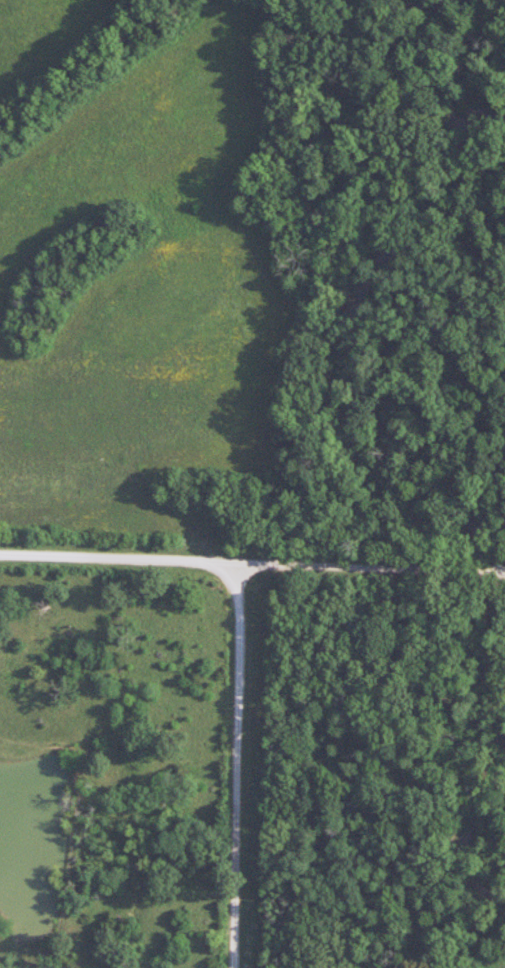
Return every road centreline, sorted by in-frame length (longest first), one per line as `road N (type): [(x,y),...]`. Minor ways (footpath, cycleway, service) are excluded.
road 1 (residential): [(504,576),(0,560)]
road 2 (residential): [(236,967),(242,567)]

